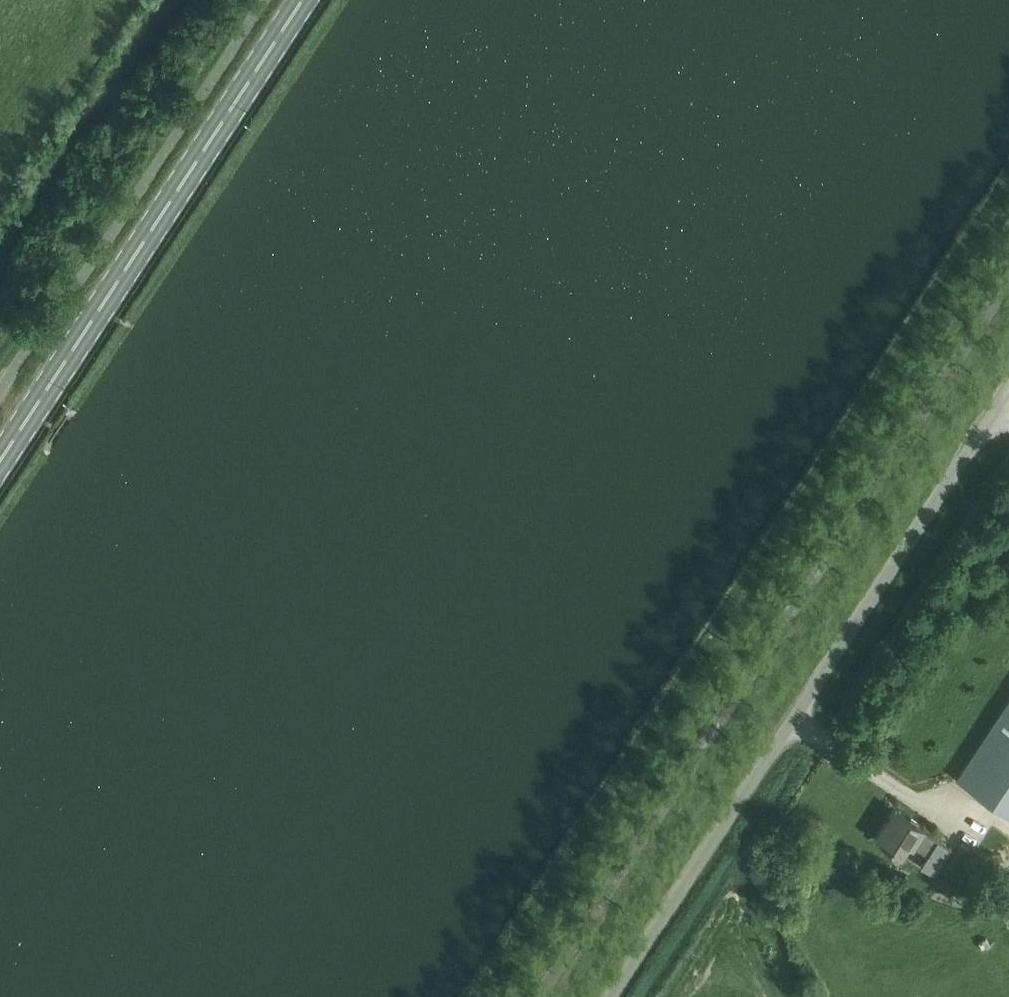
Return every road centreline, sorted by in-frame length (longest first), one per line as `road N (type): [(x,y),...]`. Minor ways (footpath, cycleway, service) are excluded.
road 1 (unclassified): [(617,996),(1008,396)]
road 2 (primary): [(0,464),(303,0)]

